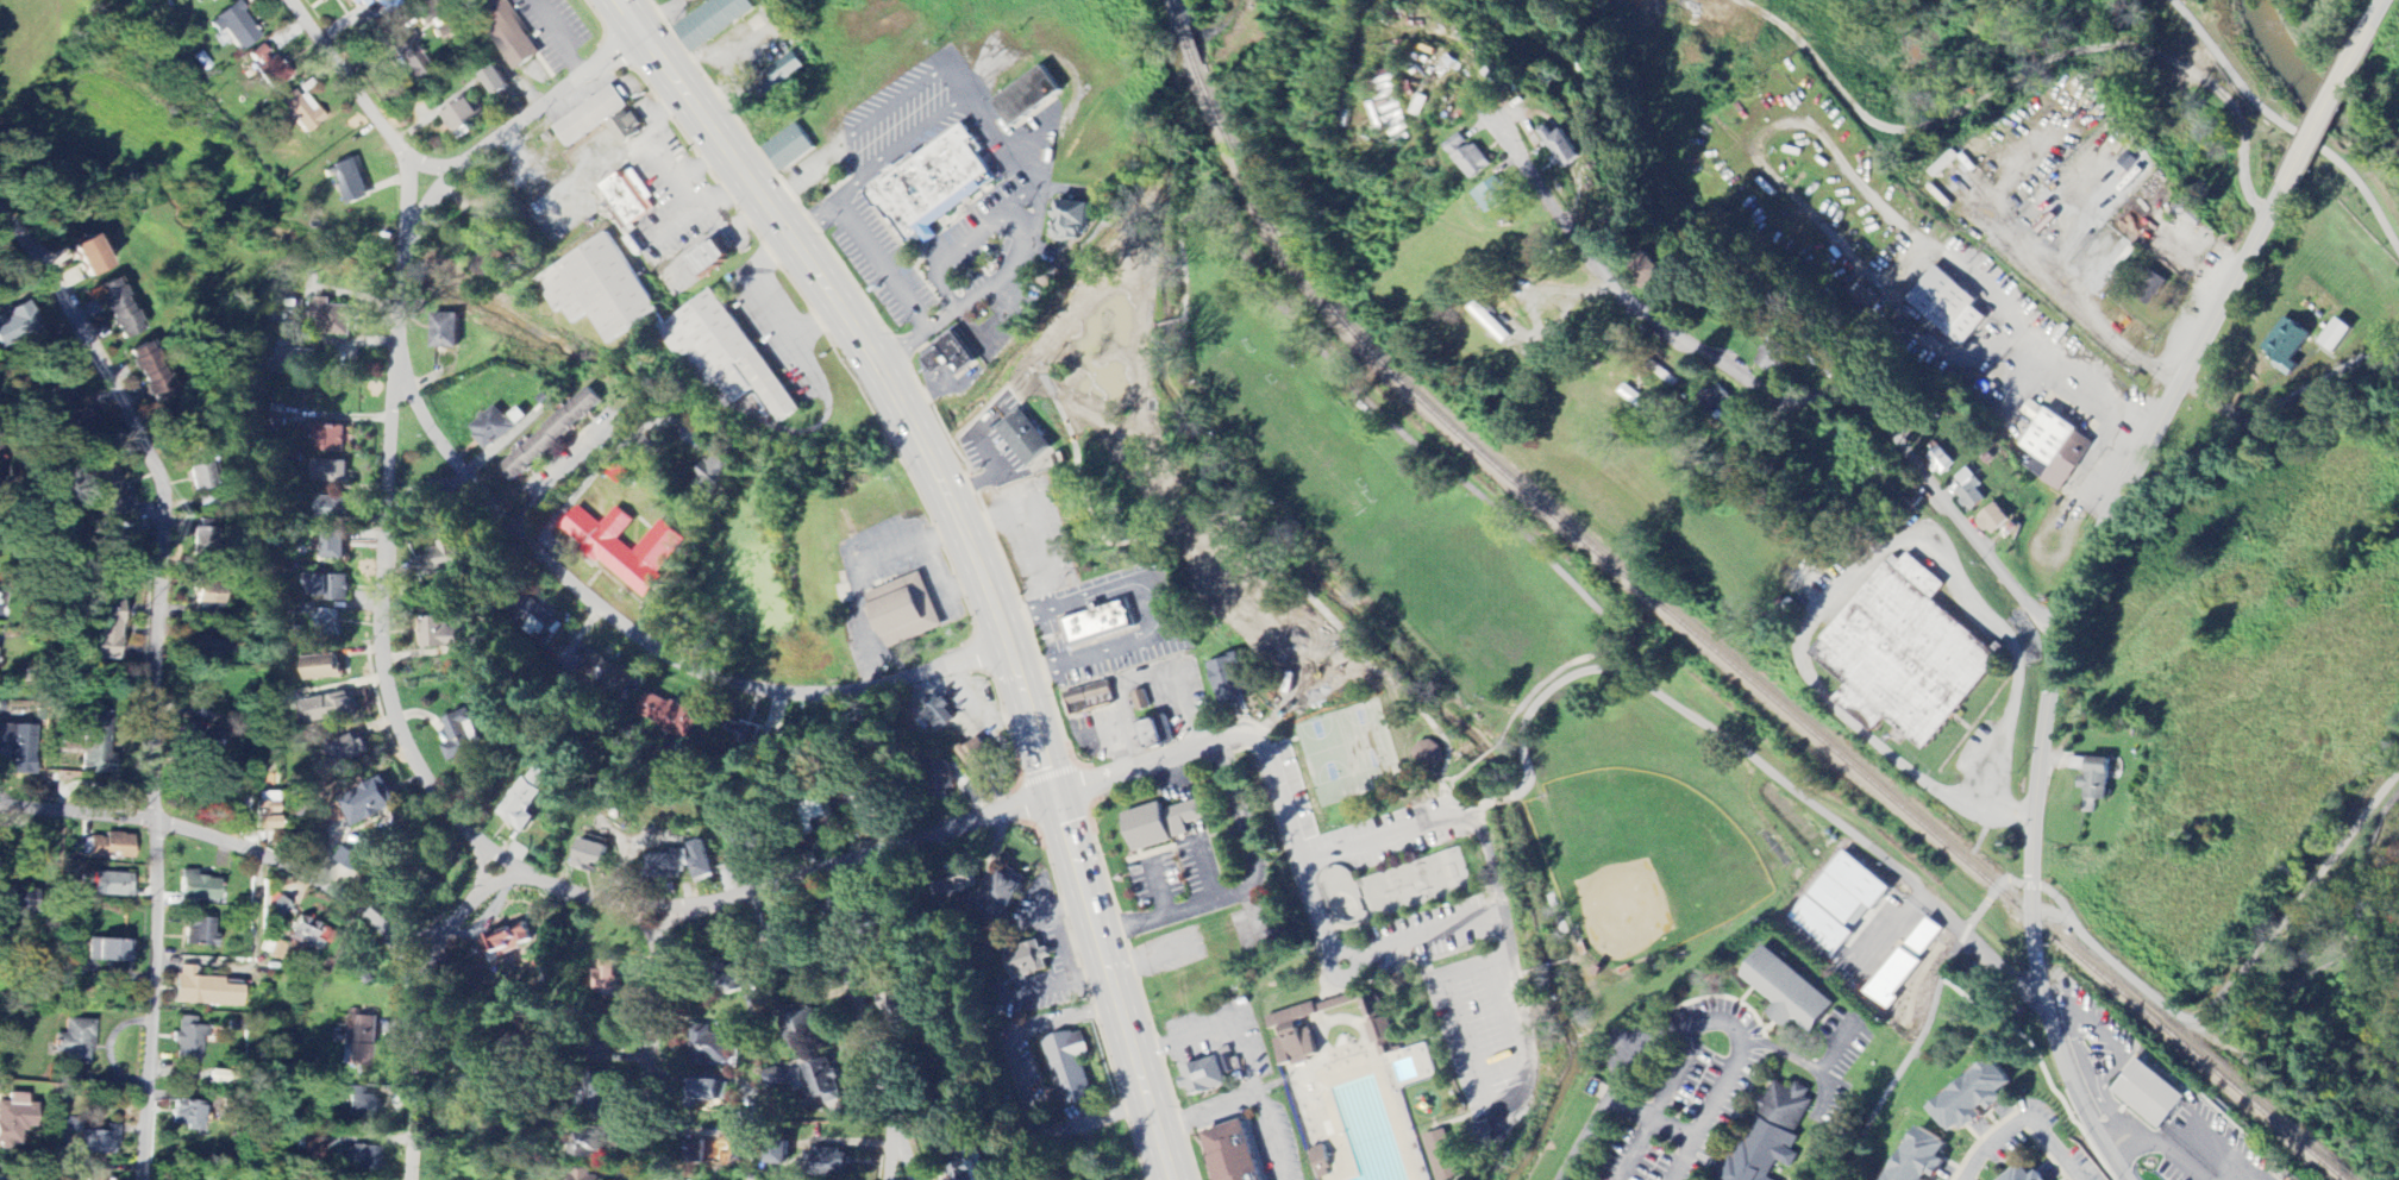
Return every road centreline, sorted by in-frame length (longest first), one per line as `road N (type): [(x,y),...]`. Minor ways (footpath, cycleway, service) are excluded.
road 1 (primary): [(1173,1179),(958,532),(871,374),(605,0)]
road 2 (residential): [(1001,648),(834,698),(776,695),(706,677),(656,655),(527,548),(477,502),(433,434),(399,344),(409,227),(465,162),(637,43)]
road 3 (residential): [(412,384),(397,395),(389,419),(380,651),(389,699),(402,742),(446,812),(535,884),(619,912),(683,915),(1048,797)]
road 4 (tertiary): [(2124,1179),(2073,1098),(2034,949),(2030,887),(2046,722),(2092,565),(2136,466),(2286,187)]
road 5 (residential): [(2060,659),(1866,413),(1835,397),(1774,401),(1660,324),(1602,269),(1474,102)]
road 6 (residential): [(0,213),(132,419),(165,495),(154,812)]
road 7 (residential): [(419,993),(381,925),(258,853),(154,812),(0,806)]
road 8 (residential): [(1048,797),(1264,734),(1324,944)]
road 9 (residential): [(1011,683),(1160,636),(1140,580),(994,629)]
road 10 (residential): [(154,812),(163,891),(145,1179)]
road 11 (residential): [(408,1179),(420,983),(432,953),(508,865)]
road 12 (residential): [(891,1179),(900,1143),(816,874)]
road 13 (residential): [(1739,1028),(1736,1056),(1698,1130),(1687,1135),(1608,1103),(1562,1179)]
road 14 (residential): [(662,917),(638,1179)]
road 15 (residential): [(409,227),(402,151),(294,0)]
road 16 (tertiary): [(2286,187),(2373,23)]
road 17 (residential): [(1608,1103),(1629,1050),(1697,1024),(1739,1028)]
road 18 (residential): [(2078,1179),(2021,1119),(1978,1149),(1958,1179)]

